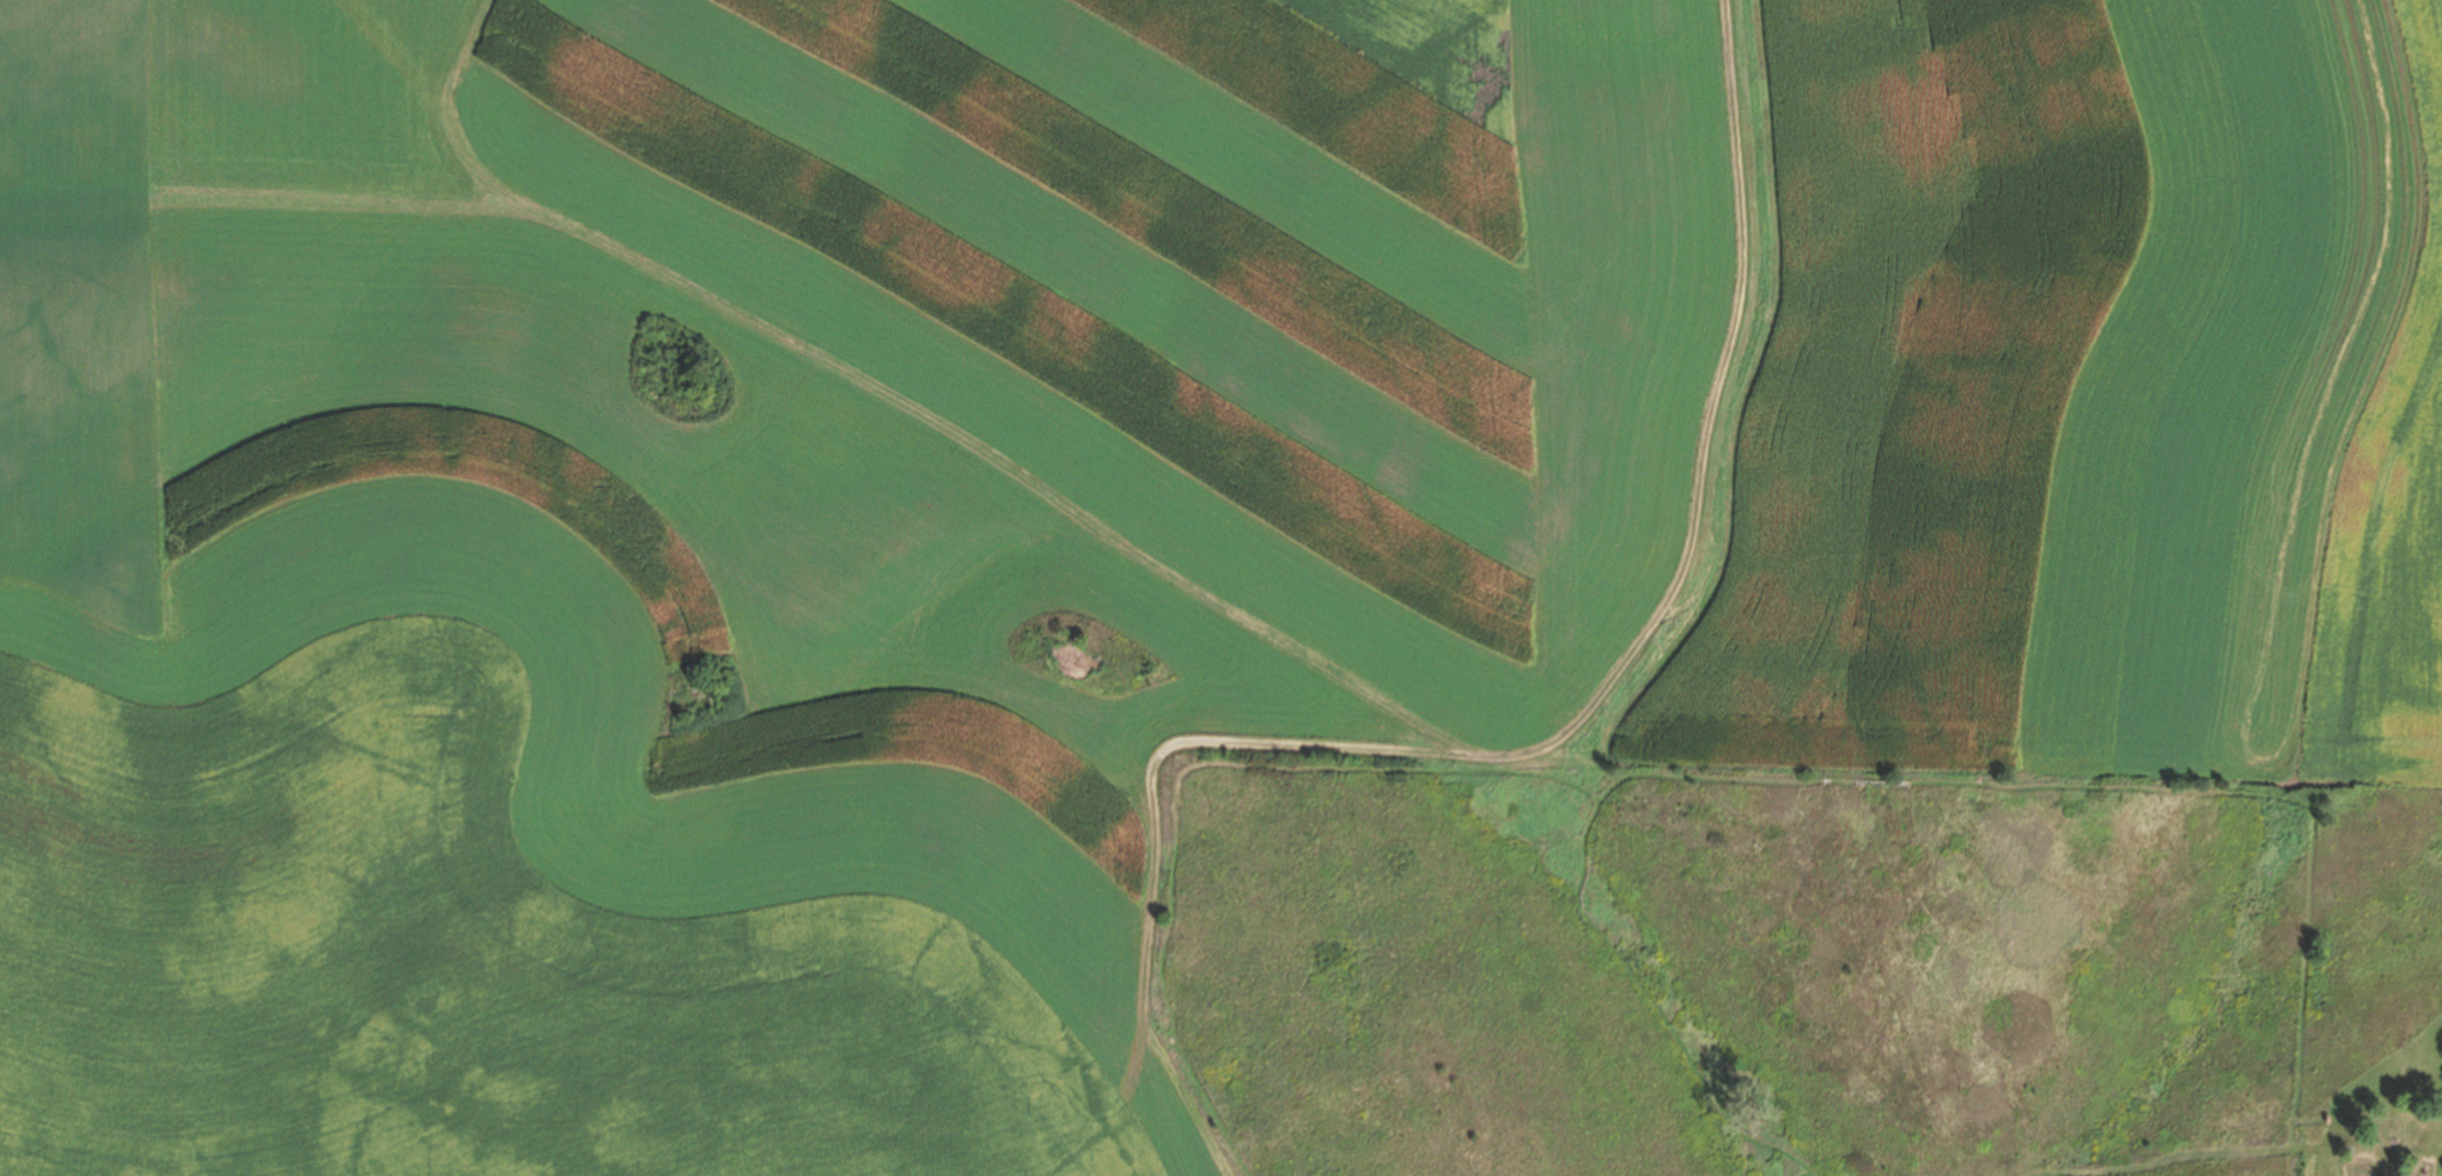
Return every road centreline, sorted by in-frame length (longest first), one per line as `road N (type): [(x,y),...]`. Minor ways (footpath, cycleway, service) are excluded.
road 1 (track): [(1144,1016),(1167,755),(1194,742),(1497,761),(1553,750),(1677,586),(1689,553),(1707,410),(1746,276),(1727,0)]

